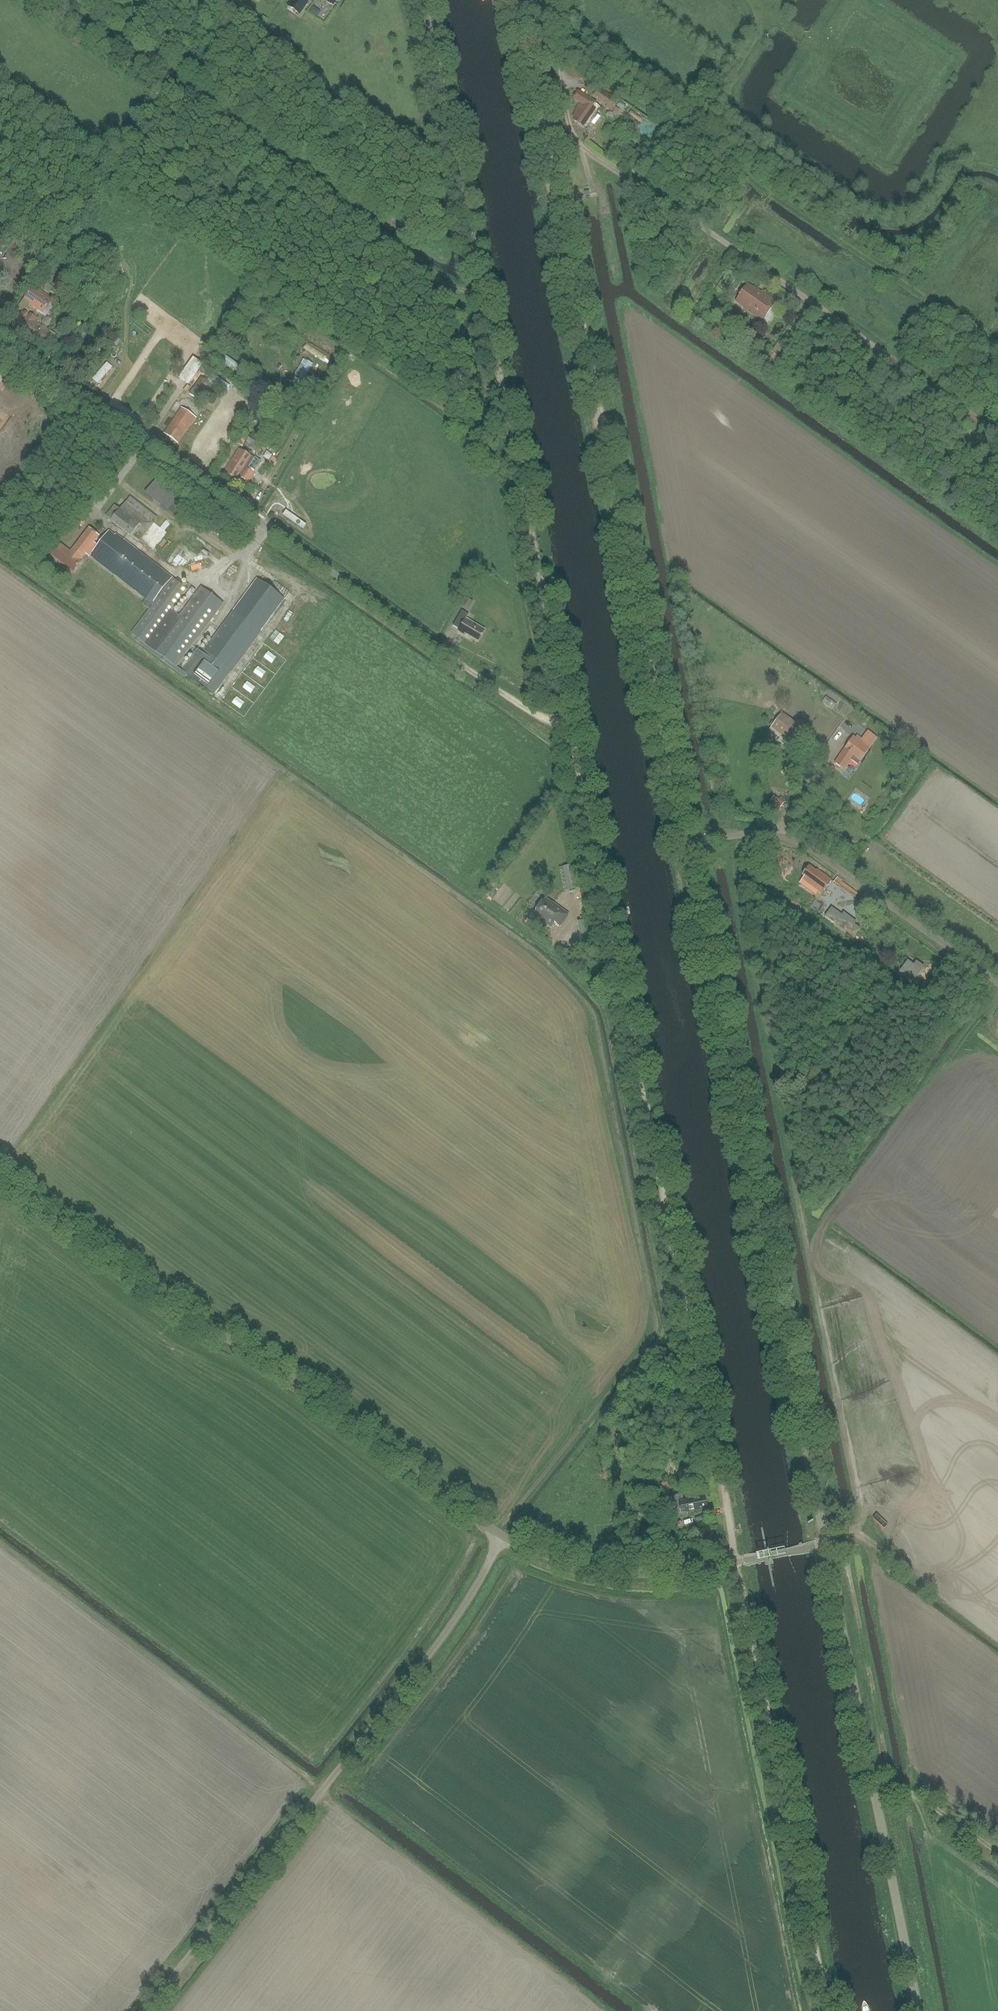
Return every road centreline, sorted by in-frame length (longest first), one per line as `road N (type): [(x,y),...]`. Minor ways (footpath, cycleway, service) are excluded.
road 1 (track): [(423,0),(829,2010)]
road 2 (track): [(515,0),(684,847)]
road 3 (unclassified): [(828,1546),(690,876)]
road 4 (unclassified): [(997,433),(582,147),(572,129),(550,0)]
road 5 (unclassified): [(504,1538),(294,1378),(191,1320),(0,1176)]
road 6 (unclassified): [(145,2010),(421,1664),(504,1538)]
road 7 (unclassified): [(427,645),(0,331)]
road 8 (unclassified): [(916,2010),(828,1546)]
road 9 (unclassified): [(997,982),(813,849),(766,836),(701,843),(684,847),(690,876)]
road 10 (unclassified): [(745,1561),(613,1572),(504,1538)]

